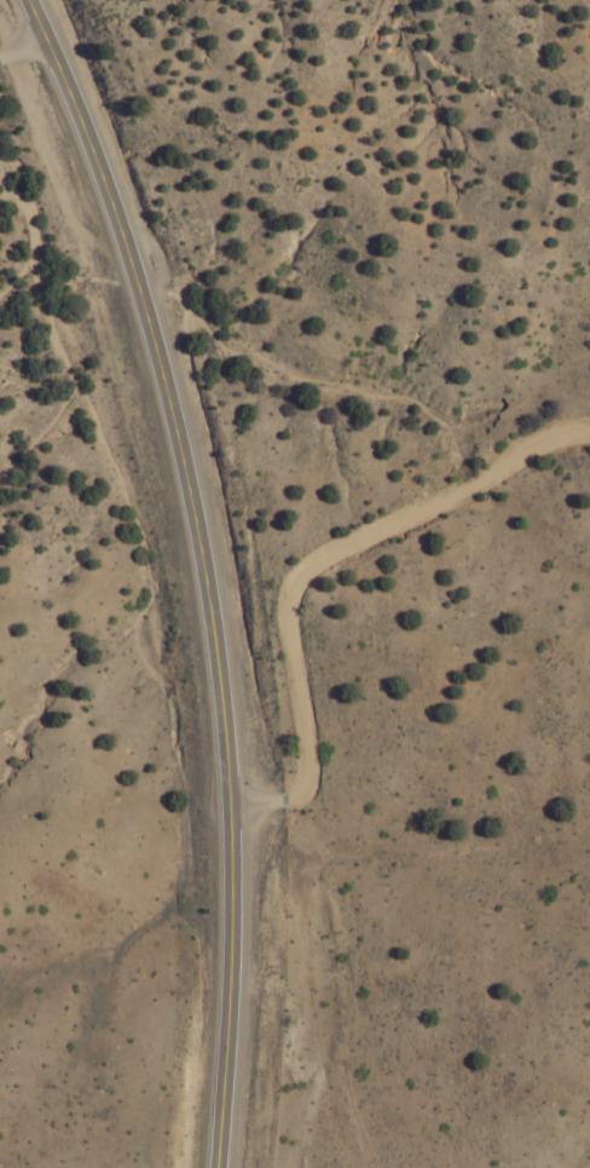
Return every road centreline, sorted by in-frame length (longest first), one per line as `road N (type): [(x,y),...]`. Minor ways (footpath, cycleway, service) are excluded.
road 1 (primary): [(213,1167),(230,871),(204,592),(133,281),(23,0)]
road 2 (residential): [(589,433),(548,443),(311,570),(294,600),(316,736),(310,779),(290,799),(224,807)]

